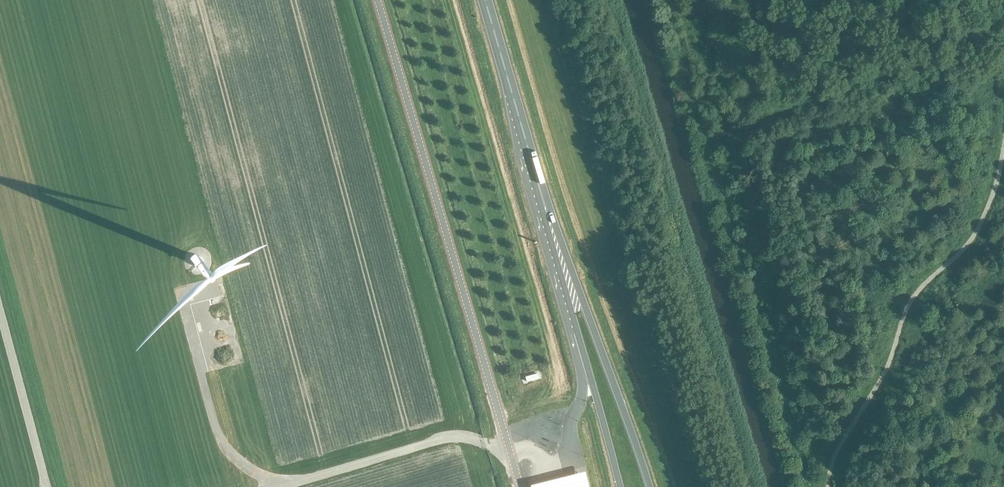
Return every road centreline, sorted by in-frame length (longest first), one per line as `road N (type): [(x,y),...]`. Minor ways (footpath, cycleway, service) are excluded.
road 1 (unclassified): [(520,486),(375,0)]
road 2 (trunk): [(650,486),(539,185)]
road 3 (trunk): [(539,185),(619,486)]
road 4 (track): [(509,452),(448,438),(279,486)]
road 5 (track): [(181,290),(216,429),(238,460),(280,486)]
road 6 (trunk): [(539,185),(485,0)]
road 7 (track): [(0,320),(45,486)]

